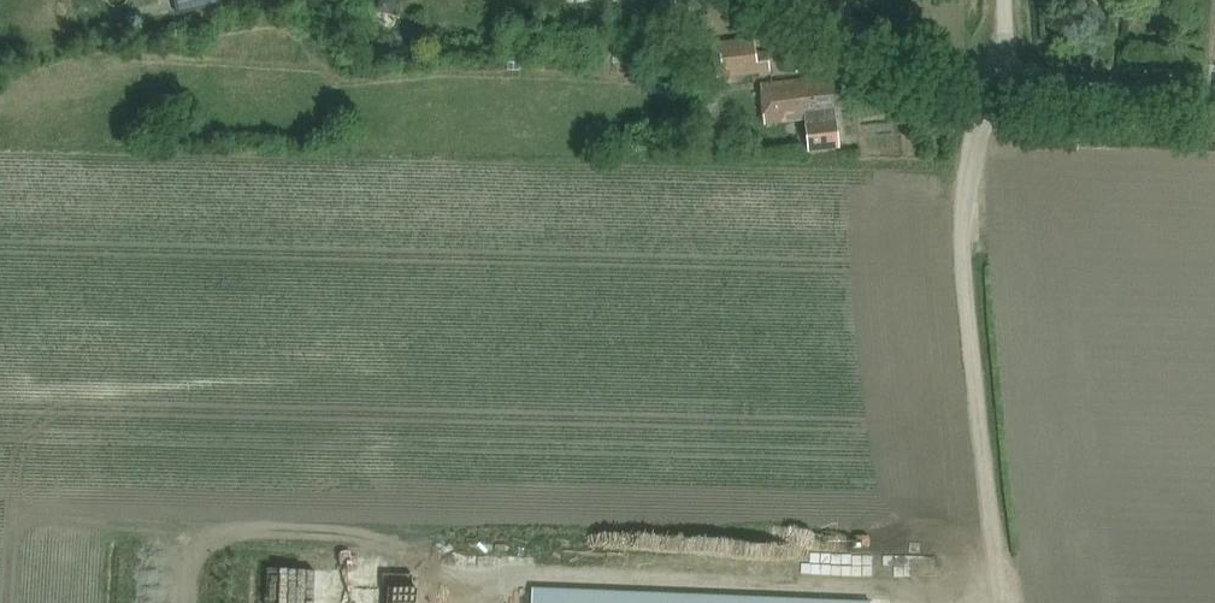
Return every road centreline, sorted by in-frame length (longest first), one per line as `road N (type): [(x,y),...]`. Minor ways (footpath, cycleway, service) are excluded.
road 1 (tertiary): [(1214,107),(1114,103),(989,82),(832,0)]

